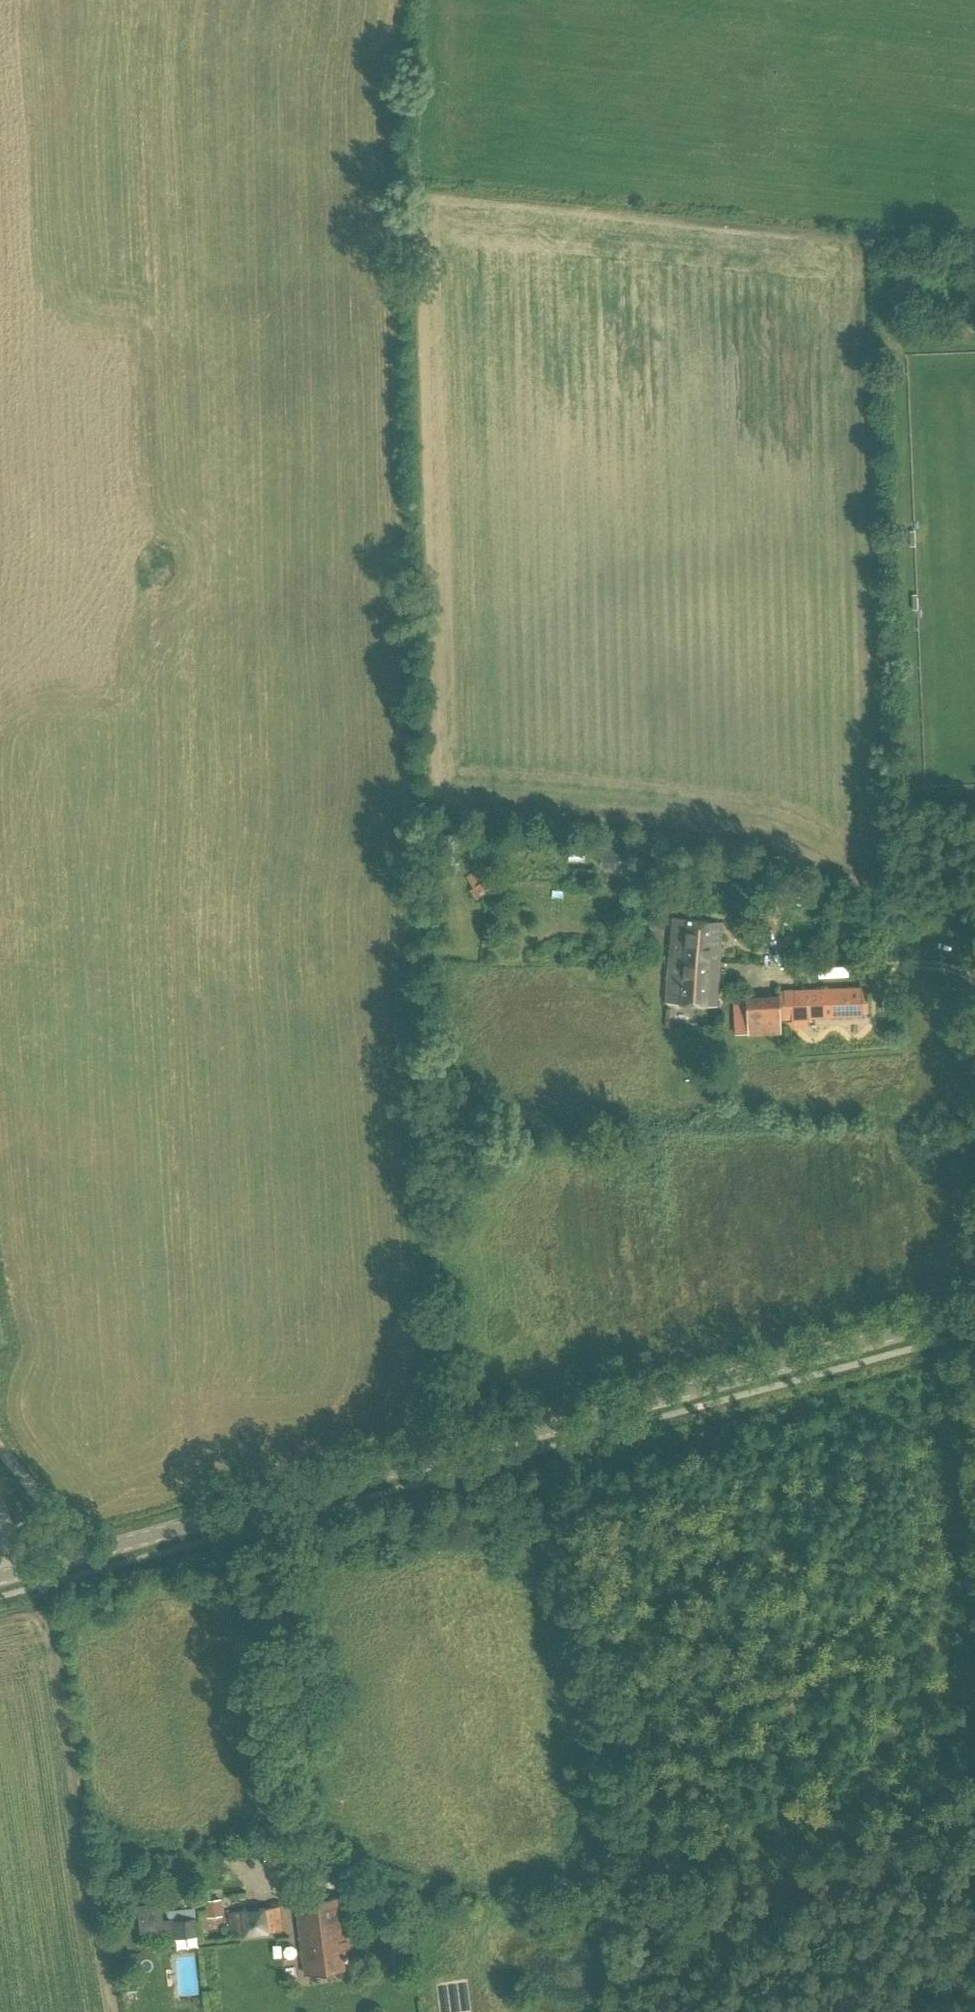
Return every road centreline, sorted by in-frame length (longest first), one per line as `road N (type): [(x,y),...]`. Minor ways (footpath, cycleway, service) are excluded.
road 1 (tertiary): [(974,1314),(0,1576)]
road 2 (track): [(314,1841),(253,1508)]

